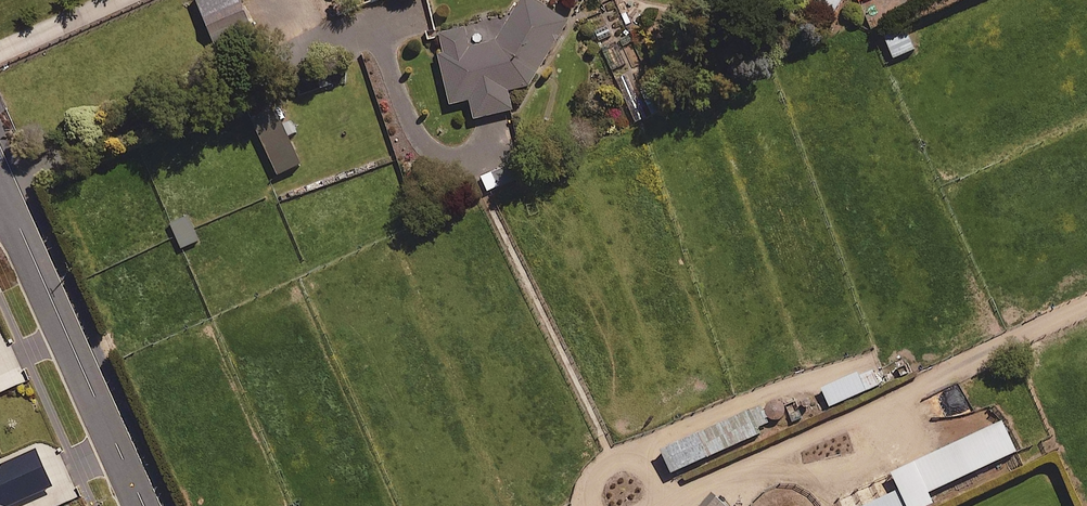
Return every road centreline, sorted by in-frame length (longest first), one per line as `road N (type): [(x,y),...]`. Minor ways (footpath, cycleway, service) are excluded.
road 1 (unclassified): [(0,185),(143,505)]

